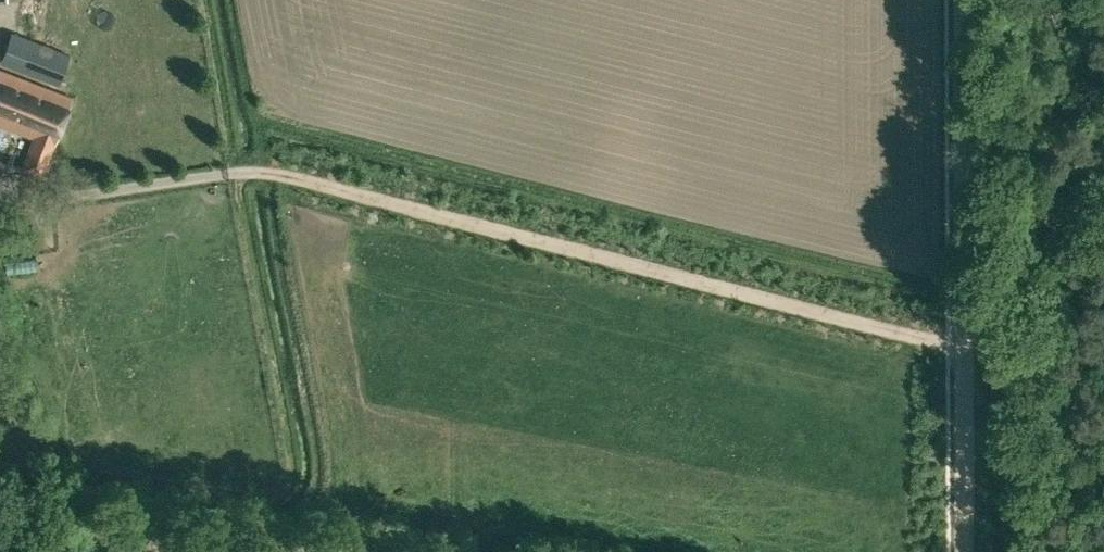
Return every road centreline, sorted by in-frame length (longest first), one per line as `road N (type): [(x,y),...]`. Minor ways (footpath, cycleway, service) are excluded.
road 1 (track): [(965,346),(290,176),(236,174)]
road 2 (track): [(965,346),(964,0)]
road 3 (track): [(236,174),(31,205),(0,190)]
road 4 (track): [(966,551),(965,346)]

